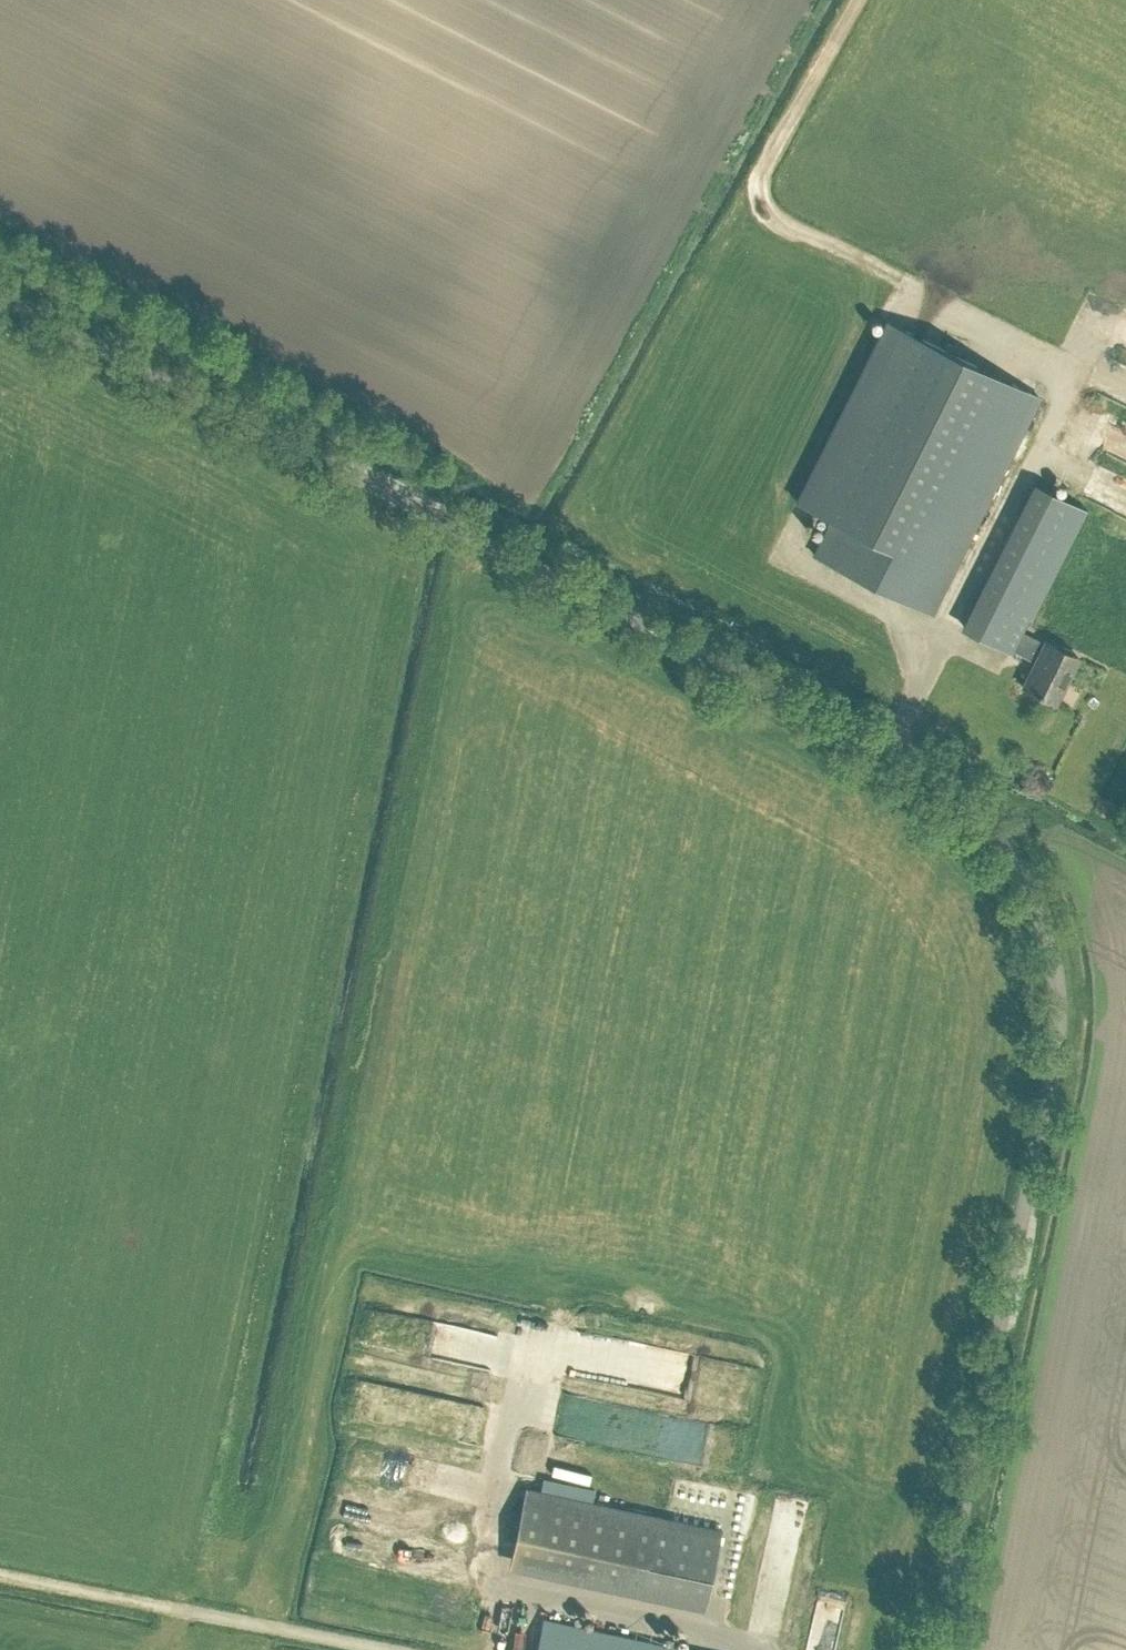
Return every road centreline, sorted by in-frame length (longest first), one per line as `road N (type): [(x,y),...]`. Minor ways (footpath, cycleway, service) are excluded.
road 1 (unclassified): [(933,1649),(1054,1054),(1056,977),(1043,924),(990,825),(913,759),(0,295)]

